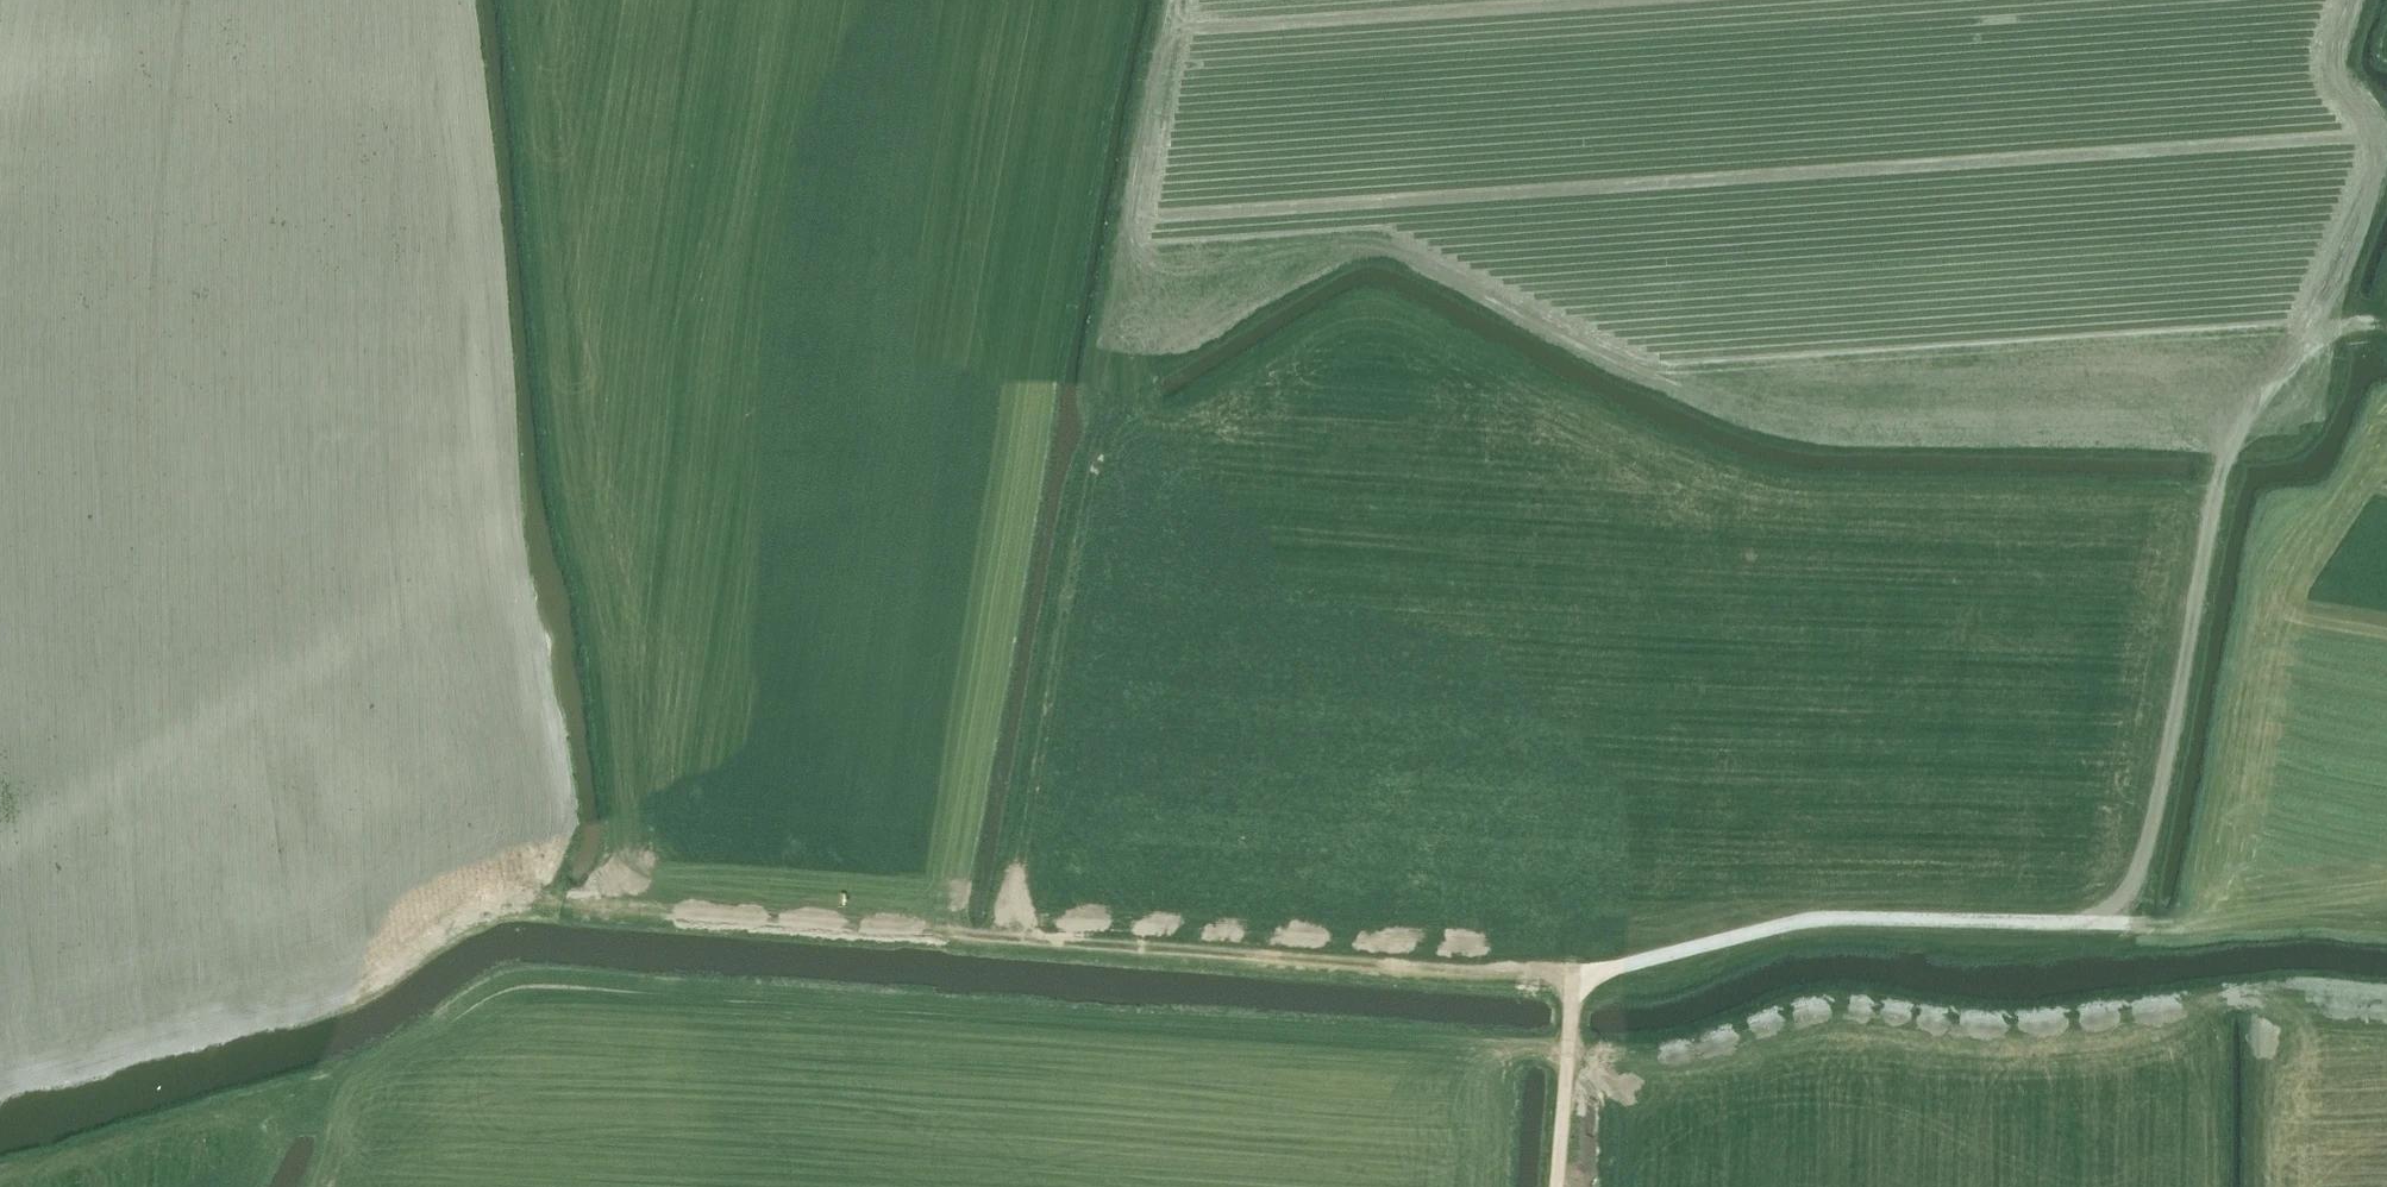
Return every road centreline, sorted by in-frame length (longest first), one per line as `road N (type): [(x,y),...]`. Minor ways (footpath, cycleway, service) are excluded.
road 1 (track): [(2152,923),(1801,921),(1573,979),(1557,1186)]

